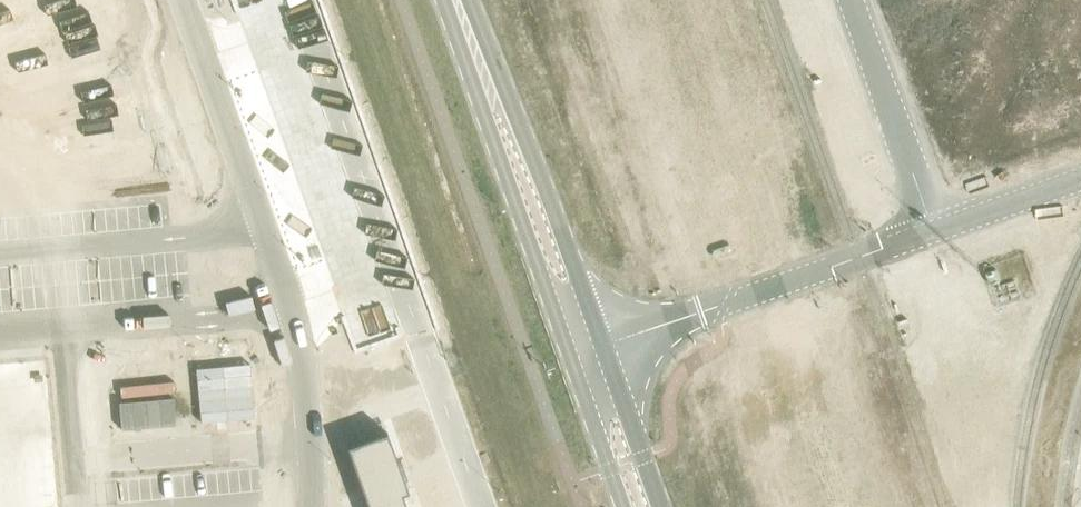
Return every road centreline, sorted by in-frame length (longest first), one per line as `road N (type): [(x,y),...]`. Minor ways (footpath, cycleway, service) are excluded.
road 1 (unclassified): [(602,346),(1080,180)]
road 2 (secondary): [(464,29),(483,120),(569,359)]
road 3 (secondary): [(602,346),(547,192),(464,29)]
road 4 (secondary): [(659,506),(602,346)]
road 5 (secondary): [(569,359),(621,506)]

